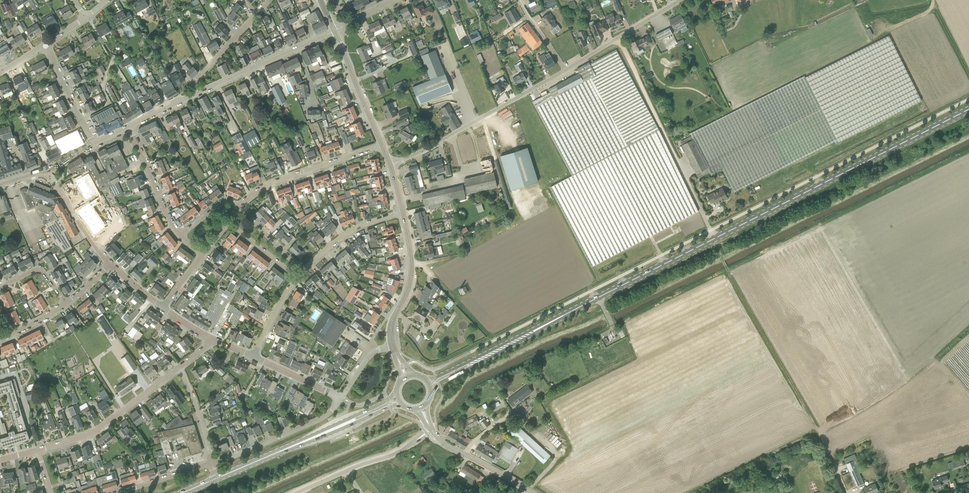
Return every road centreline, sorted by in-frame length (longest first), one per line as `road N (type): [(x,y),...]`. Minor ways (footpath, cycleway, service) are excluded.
road 1 (track): [(847,492),(714,239)]
road 2 (primary): [(714,239),(968,109)]
road 3 (primary): [(481,359),(714,239)]
road 4 (unclassified): [(714,239),(618,38)]
road 5 (unclassified): [(391,164),(565,70)]
road 6 (residential): [(38,451),(99,430),(179,368)]
road 7 (residential): [(240,207),(274,183),(382,146)]
road 8 (unclassified): [(197,94),(335,30)]
road 9 (residential): [(210,465),(313,423),(341,398)]
road 10 (primary): [(216,479),(347,423)]
road 11 (tertiary): [(392,346),(391,324),(411,277),(403,212)]
road 12 (unclassified): [(297,492),(417,440)]
road 13 (track): [(607,314),(722,258)]
road 14 (tertiary): [(382,146),(335,30)]
road 15 (residential): [(197,94),(199,78),(267,0)]

